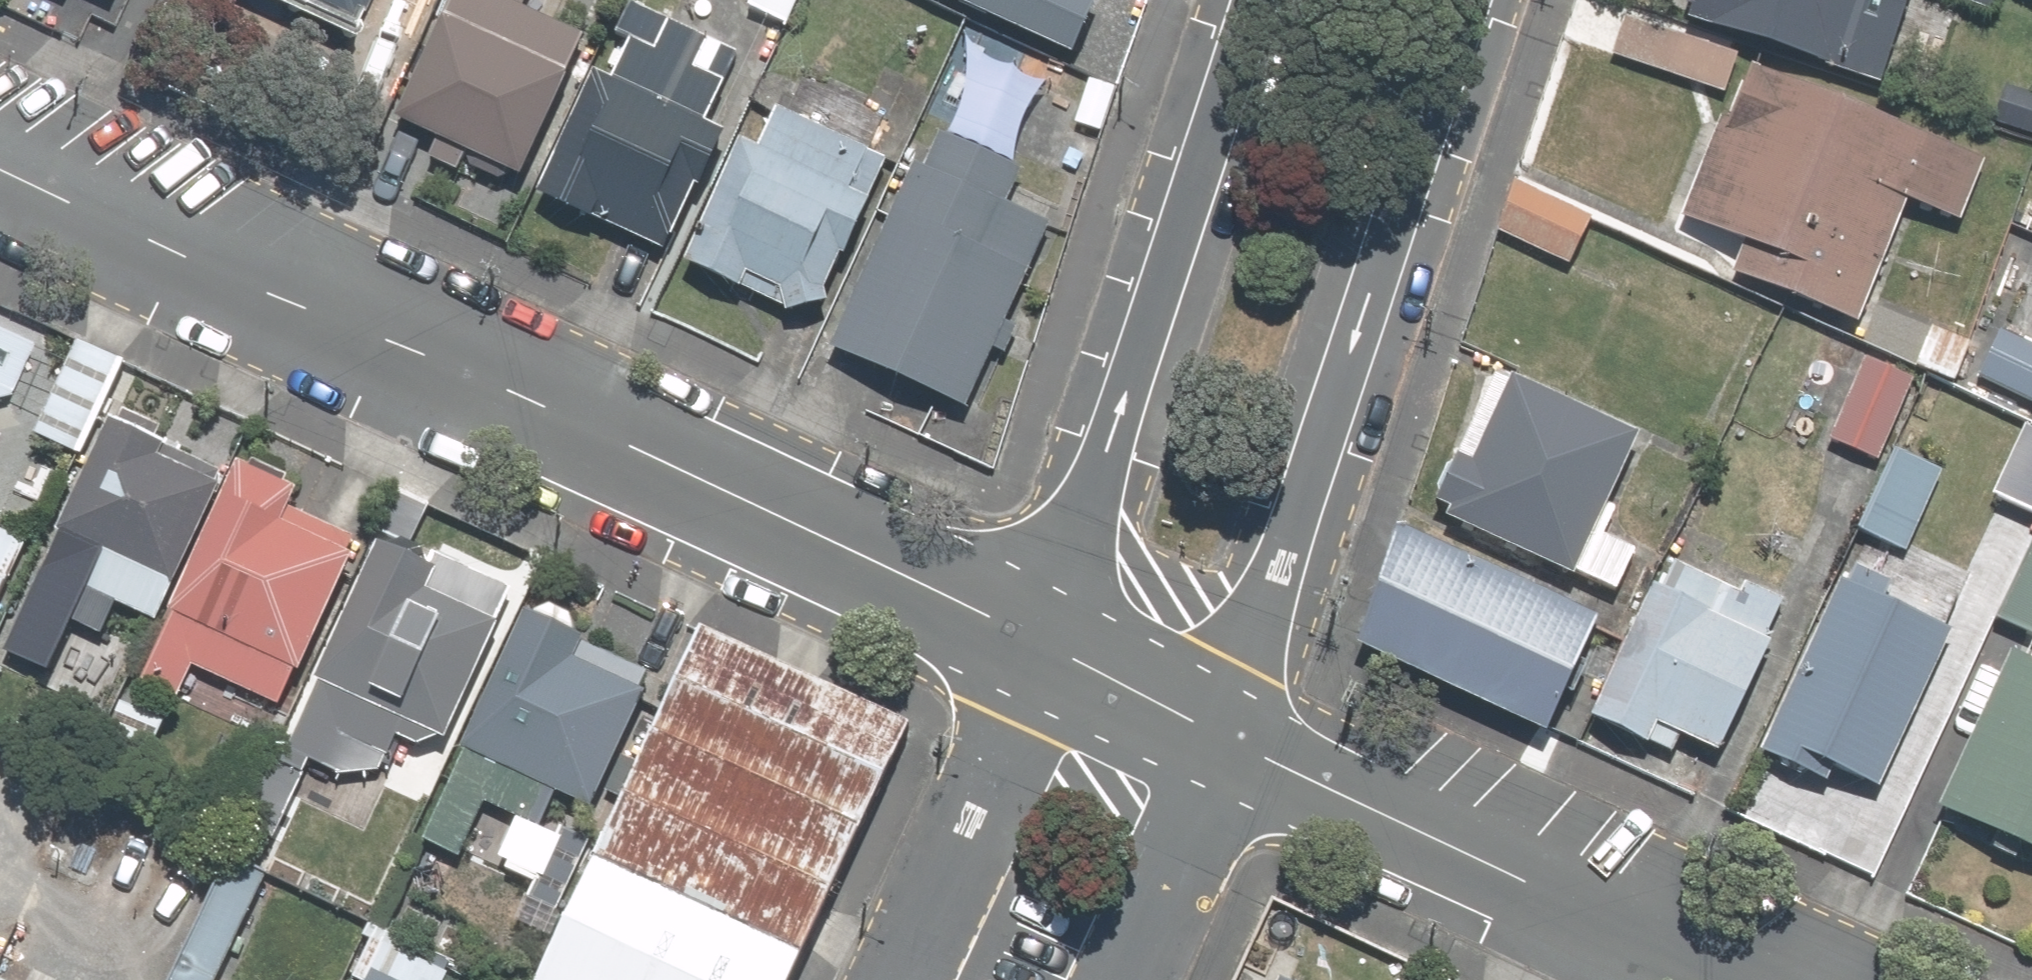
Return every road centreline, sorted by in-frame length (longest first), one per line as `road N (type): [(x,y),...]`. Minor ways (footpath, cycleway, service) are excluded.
road 1 (residential): [(0,165),(1029,633)]
road 2 (residential): [(1466,0),(1211,726)]
road 3 (residential): [(1029,633),(1083,502),(1251,0)]
road 4 (residential): [(1211,726),(1759,979)]
road 5 (residential): [(877,979),(1029,633)]
road 6 (residential): [(1211,726),(1098,979)]
road 7 (residential): [(1029,633),(1211,726)]

